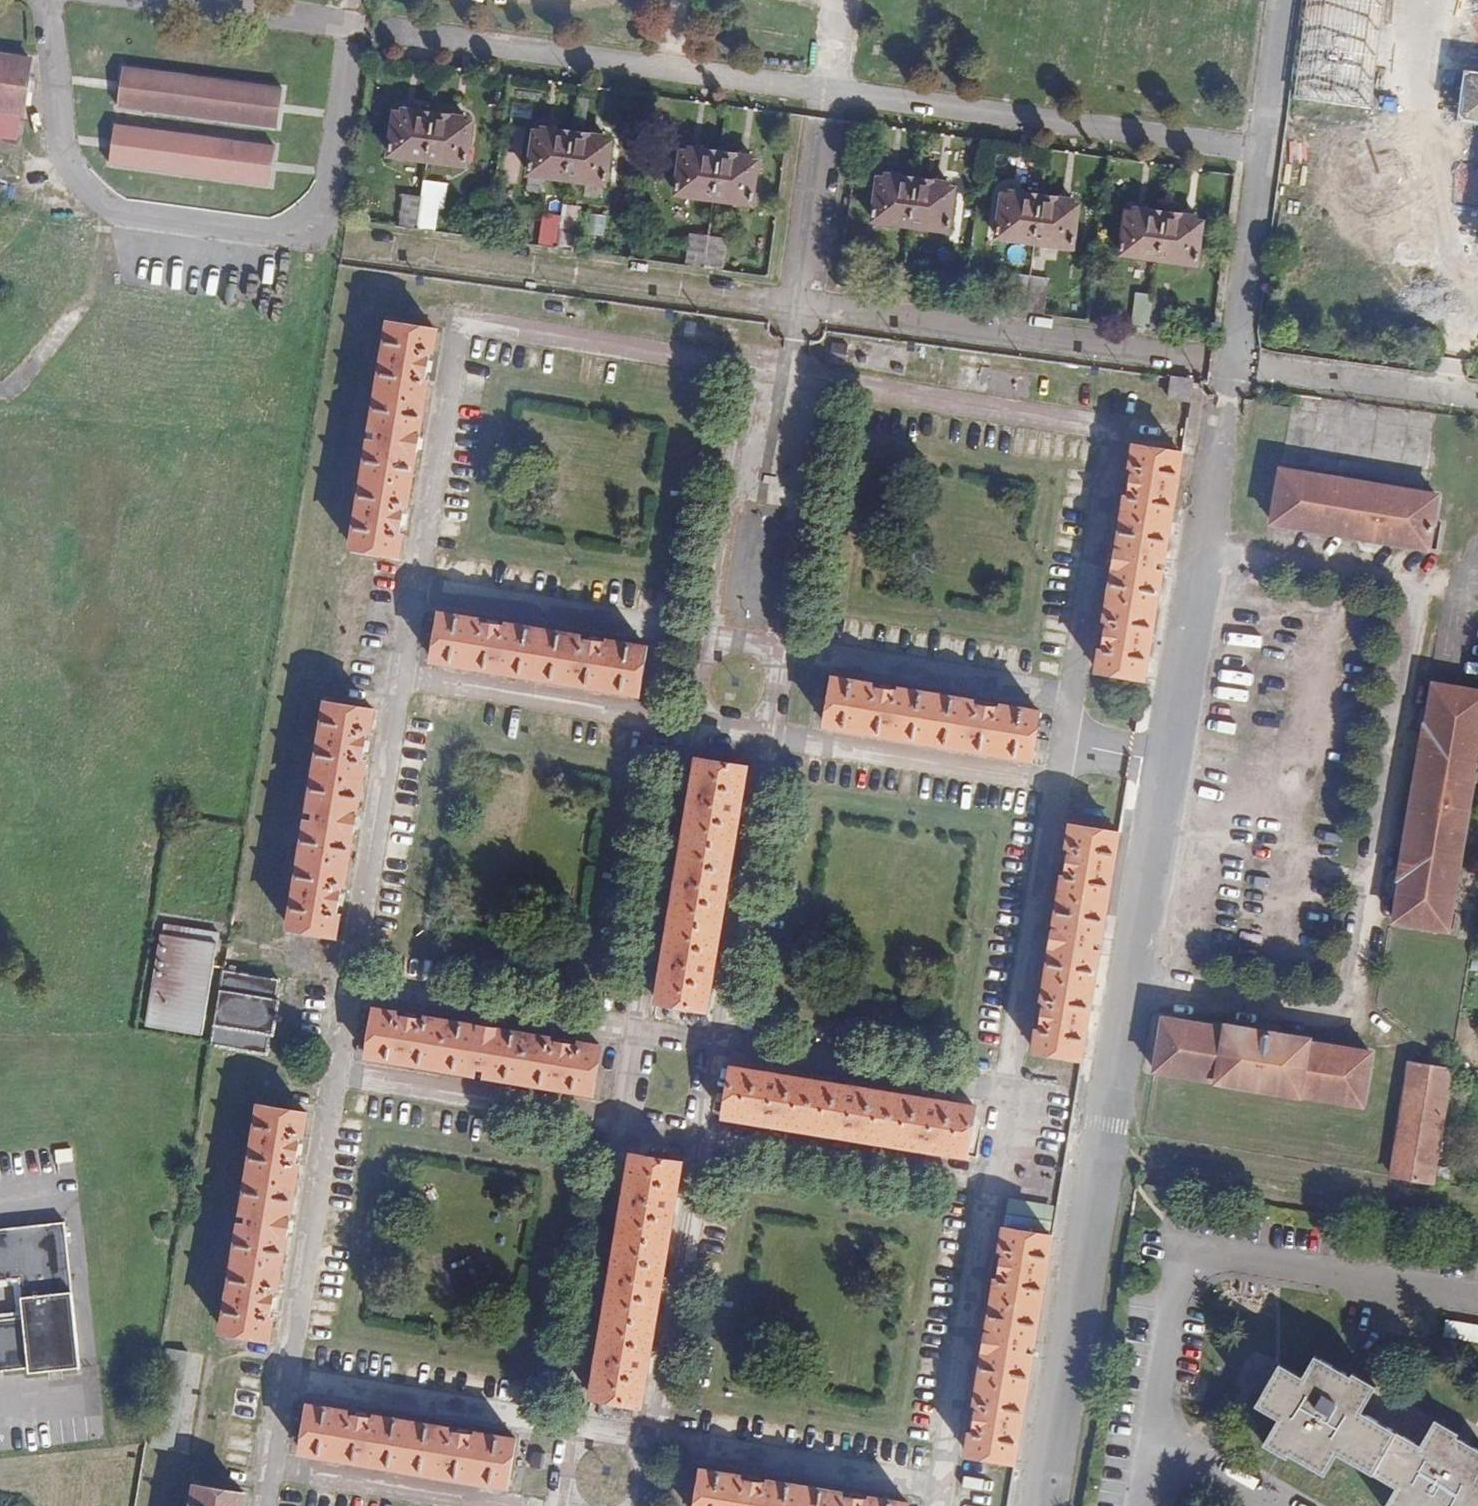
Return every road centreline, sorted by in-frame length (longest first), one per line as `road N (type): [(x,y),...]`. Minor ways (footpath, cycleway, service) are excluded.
road 1 (residential): [(1227,367),(1042,1505)]
road 2 (residential): [(792,305),(1227,367)]
road 3 (residential): [(822,90),(1257,150)]
road 4 (residential): [(380,244),(792,305)]
road 5 (residential): [(411,34),(822,90)]
road 6 (unclassified): [(1227,367),(1477,401)]
road 7 (unclassified): [(1257,150),(1227,367)]
road 8 (residential): [(792,305),(822,90)]
road 9 (unclassified): [(1277,0),(1257,150)]

